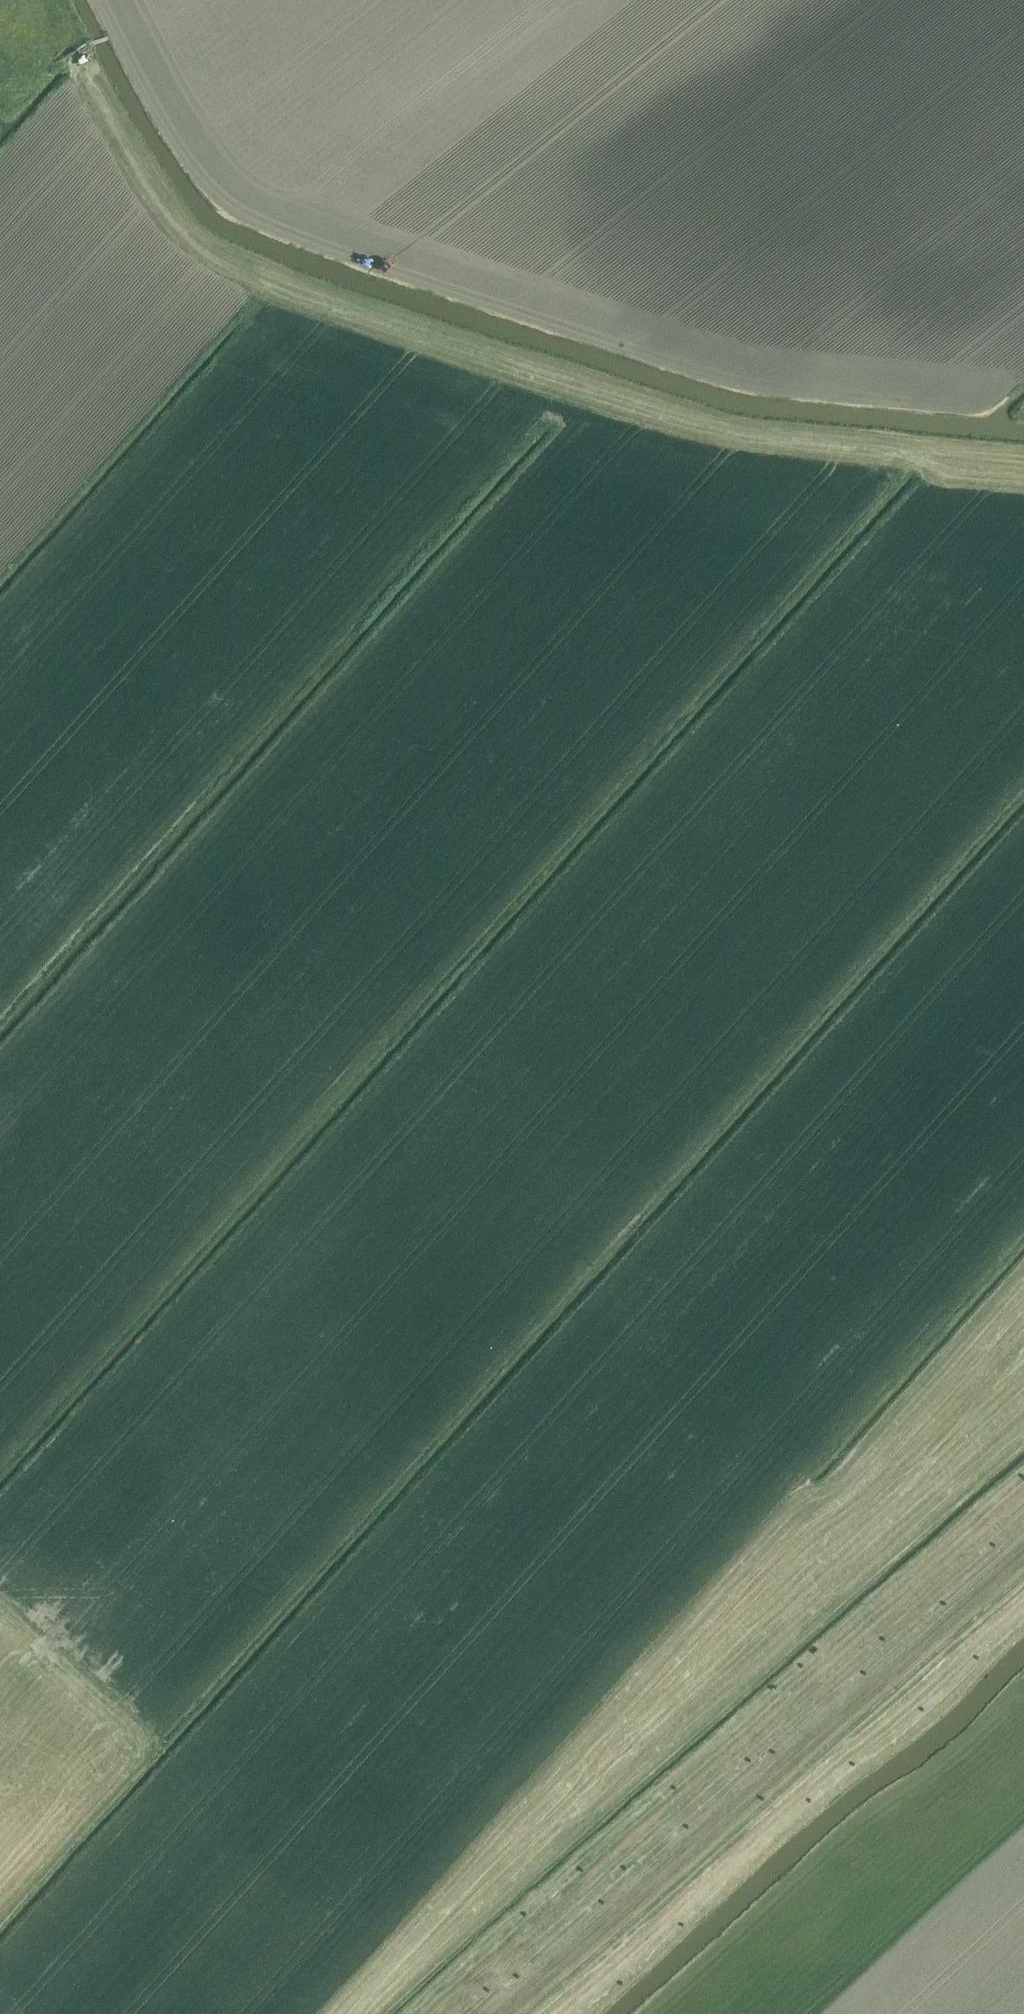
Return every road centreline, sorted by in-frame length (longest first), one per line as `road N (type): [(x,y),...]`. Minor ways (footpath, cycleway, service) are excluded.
road 1 (track): [(1023,1579),(542,2013)]

